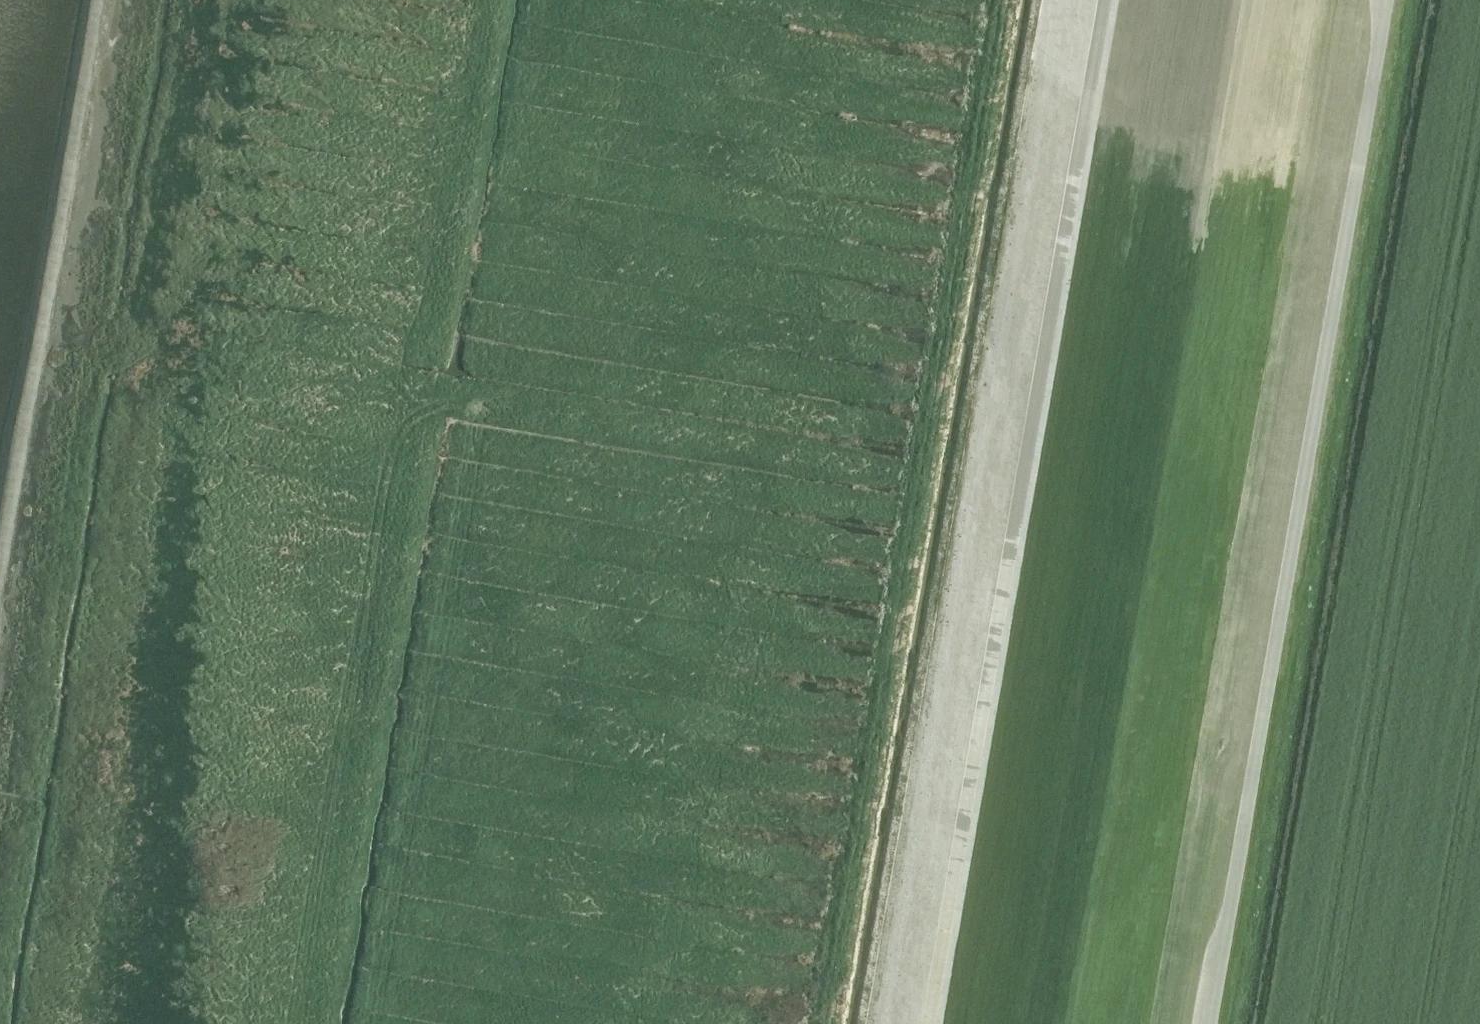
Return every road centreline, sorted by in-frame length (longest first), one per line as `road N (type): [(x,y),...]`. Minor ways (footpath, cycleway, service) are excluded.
road 1 (track): [(1200,1023),(1389,0)]
road 2 (track): [(1108,0),(993,608),(932,1023)]

